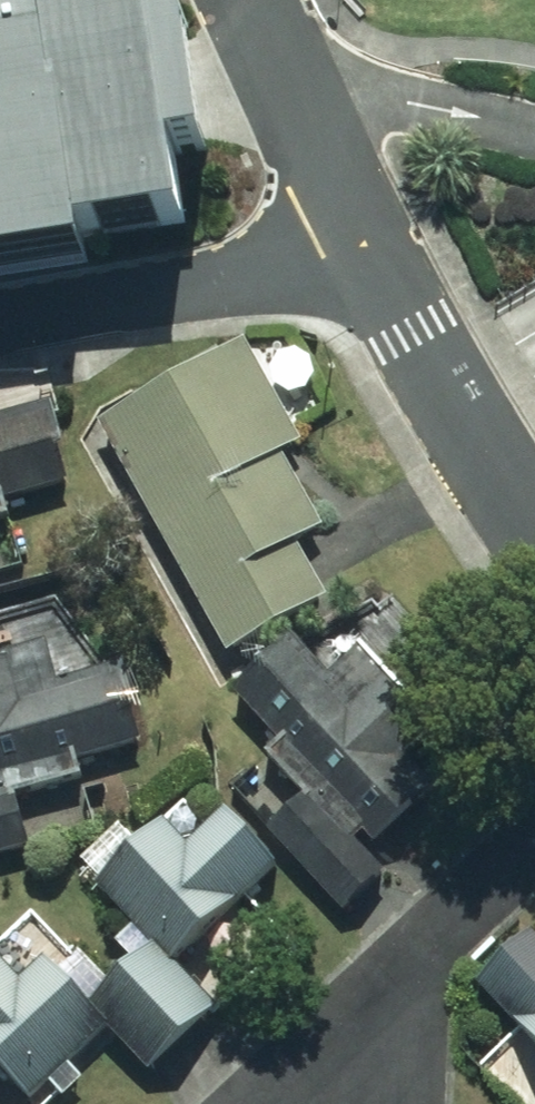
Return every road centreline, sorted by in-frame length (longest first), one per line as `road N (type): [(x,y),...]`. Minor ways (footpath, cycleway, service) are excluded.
road 1 (residential): [(0,325),(385,262)]
road 2 (residential): [(300,103),(510,117),(534,127)]
road 3 (residential): [(255,1103),(397,969)]
road 4 (residential): [(534,843),(397,969)]
road 5 (residential): [(397,969),(409,1103)]

